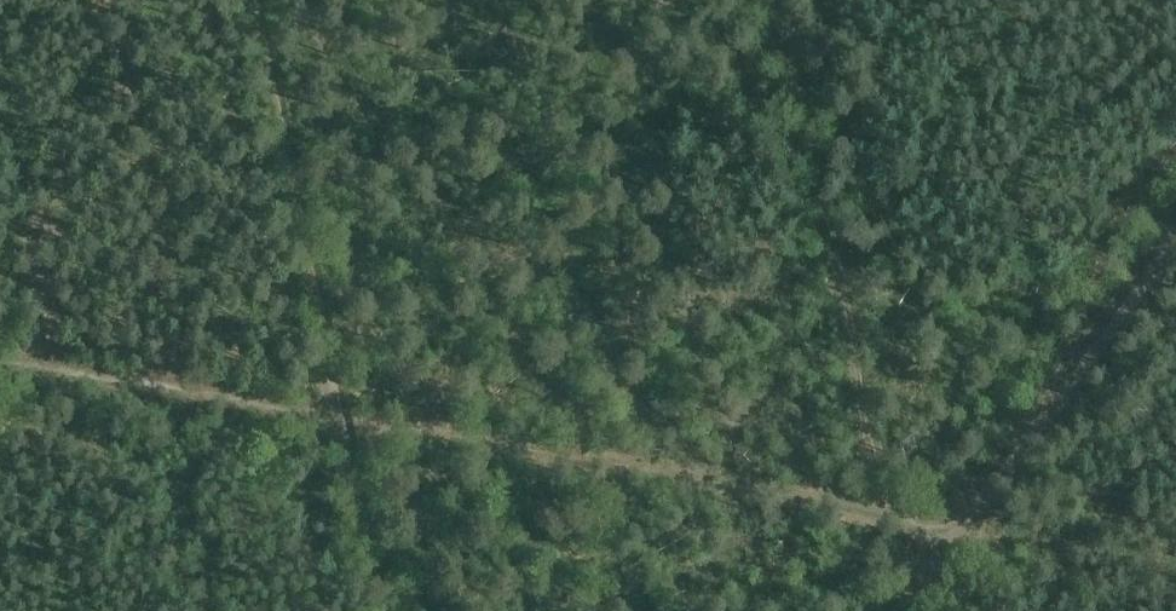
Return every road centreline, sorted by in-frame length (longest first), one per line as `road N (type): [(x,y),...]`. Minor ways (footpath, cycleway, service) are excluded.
road 1 (track): [(891,519),(0,366)]
road 2 (track): [(381,610),(250,0)]
road 3 (track): [(777,0),(866,437),(891,519)]
road 4 (track): [(965,524),(1175,243)]

